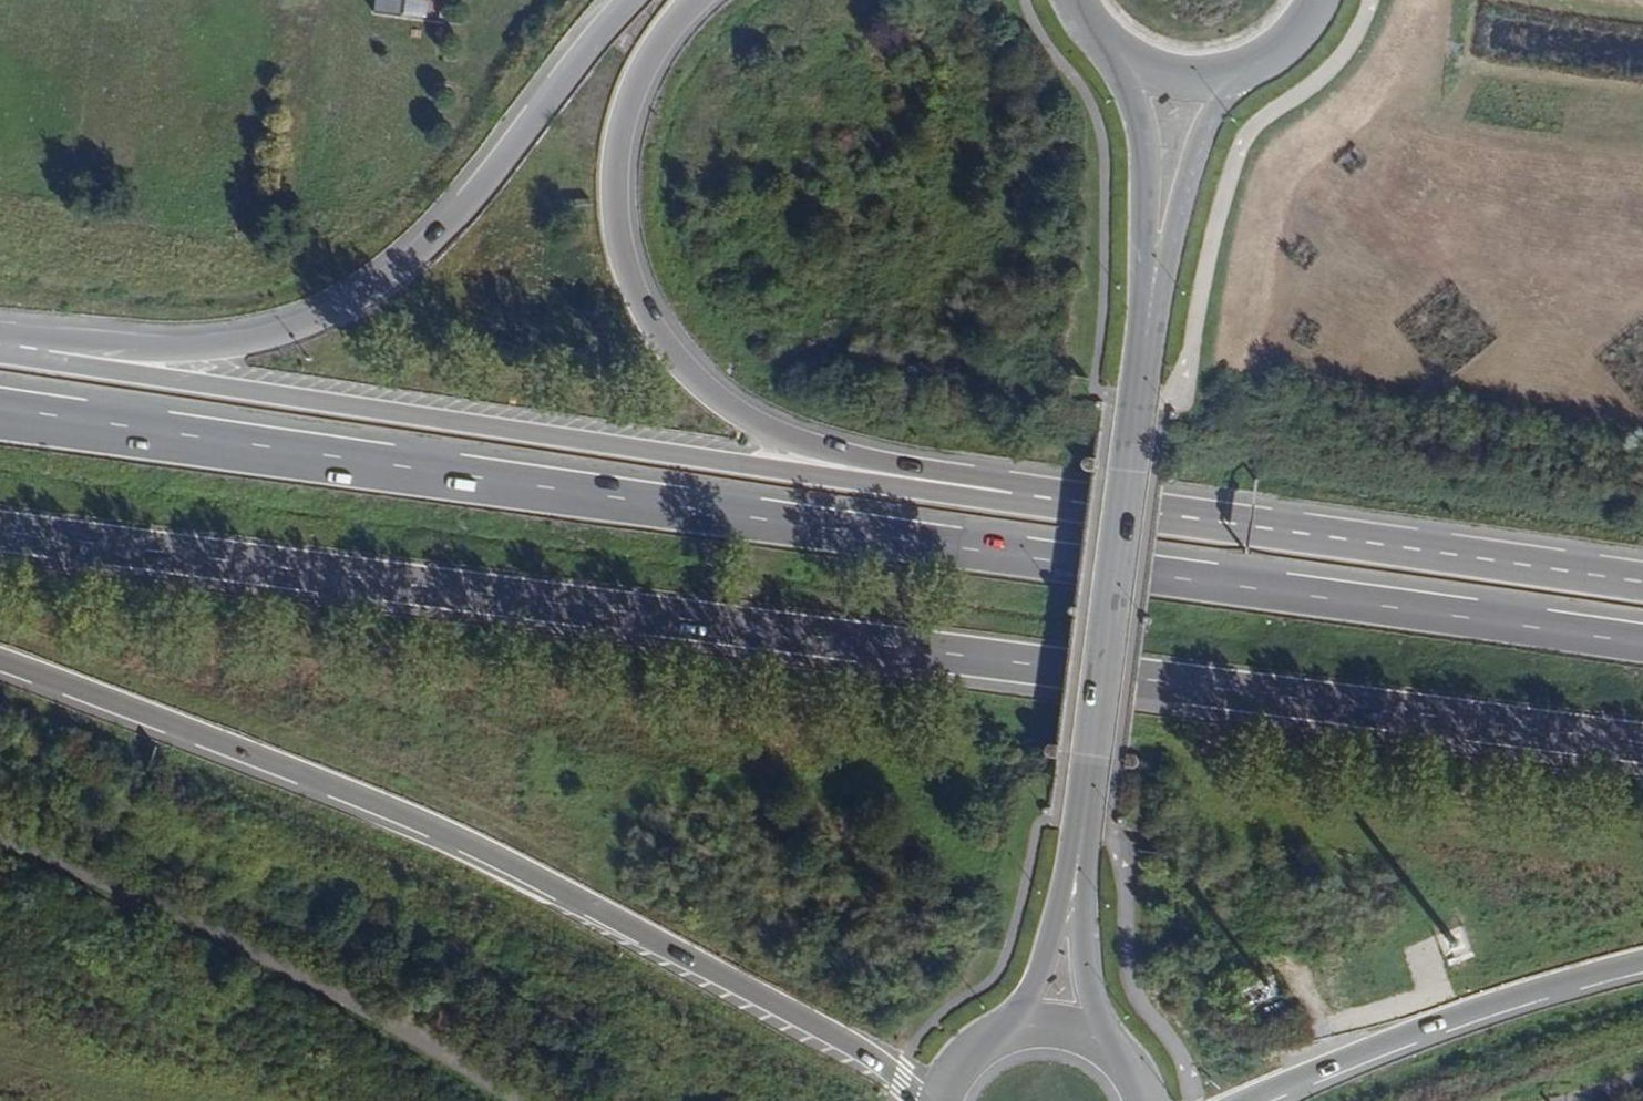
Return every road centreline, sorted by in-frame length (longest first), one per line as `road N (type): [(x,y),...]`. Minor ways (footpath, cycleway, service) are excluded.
road 1 (trunk): [(1642,647),(0,415)]
road 2 (trunk): [(0,528),(1642,748)]
road 3 (trunk): [(1286,533),(886,487),(44,359)]
road 4 (trunk): [(1286,533),(1205,503),(886,463),(798,441),(735,405),(683,356),(650,302),(628,241),(621,181),(627,121),(647,68),(701,0)]
road 5 (trunk): [(0,661),(494,857),(868,1056),(898,1076),(911,1100)]
road 6 (trunk): [(631,0),(441,238),(385,285),(321,319),(266,336),(195,345),(80,343),(44,359)]
road 7 (tertiary): [(1084,828),(1158,239)]
road 8 (trunk): [(1260,1100),(1399,1041),(1642,965)]
road 9 (trunk): [(1642,588),(1286,533)]
road 10 (tertiary): [(1116,1047),(1090,986),(1084,828)]
road 11 (tertiary): [(1084,828),(1037,983),(1005,1032)]
road 12 (tertiary): [(1113,49),(1135,98),(1158,239)]
road 13 (tertiary): [(1158,239),(1234,76)]
road 14 (tertiary): [(1113,49),(1185,80),(1234,76)]

